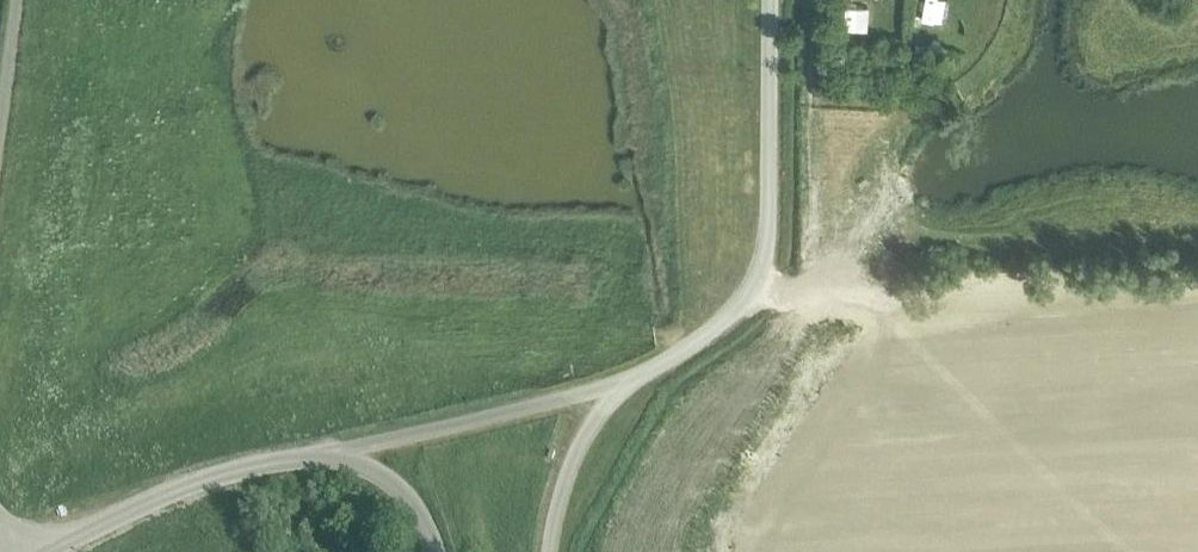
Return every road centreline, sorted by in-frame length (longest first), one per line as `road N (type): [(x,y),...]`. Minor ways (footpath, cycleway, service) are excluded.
road 1 (unclassified): [(611,384),(713,344),(759,295),(764,0)]
road 2 (track): [(1197,241),(939,249),(759,295)]
road 3 (unclassified): [(41,551),(183,487),(333,451)]
road 4 (unclassified): [(333,451),(611,384)]
road 5 (track): [(958,90),(894,139),(858,265)]
road 6 (unclassified): [(548,551),(572,459),(611,384)]
road 7 (unclassified): [(433,551),(406,495),(380,469),(333,451)]

